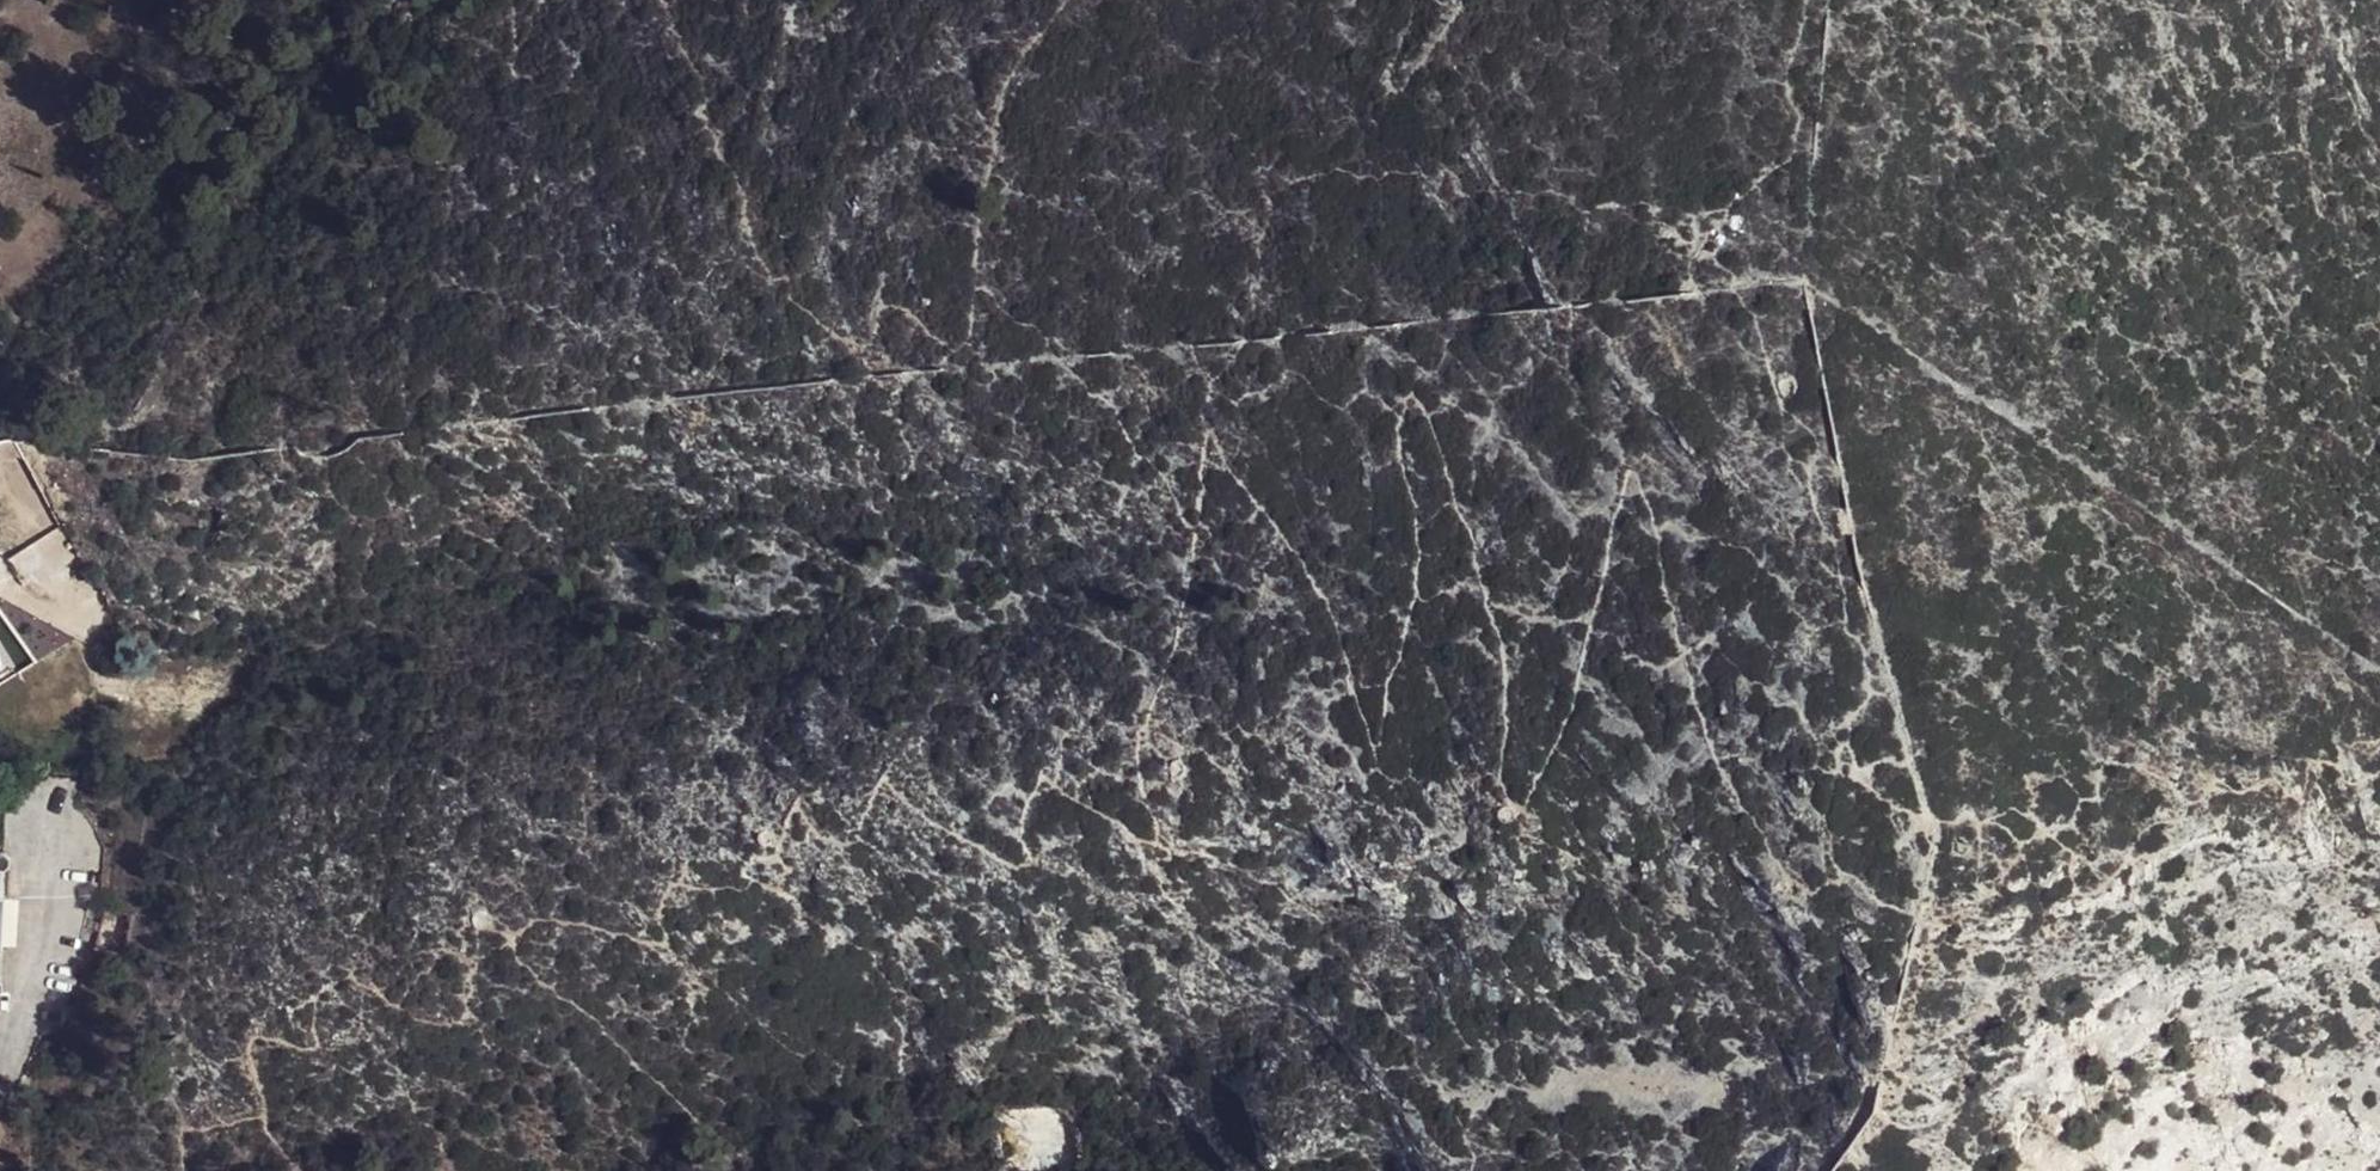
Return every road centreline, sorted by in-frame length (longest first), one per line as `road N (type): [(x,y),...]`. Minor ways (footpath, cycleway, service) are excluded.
road 1 (residential): [(0,1098),(41,933),(45,798)]

